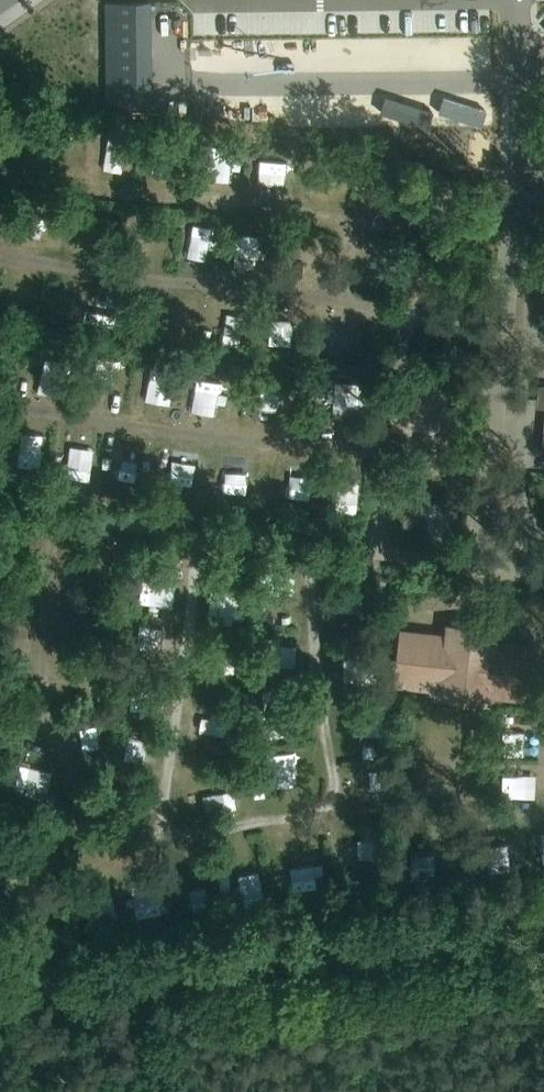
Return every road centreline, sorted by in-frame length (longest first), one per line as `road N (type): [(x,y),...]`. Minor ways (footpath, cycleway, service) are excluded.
road 1 (tertiary): [(0,1007),(543,925)]

